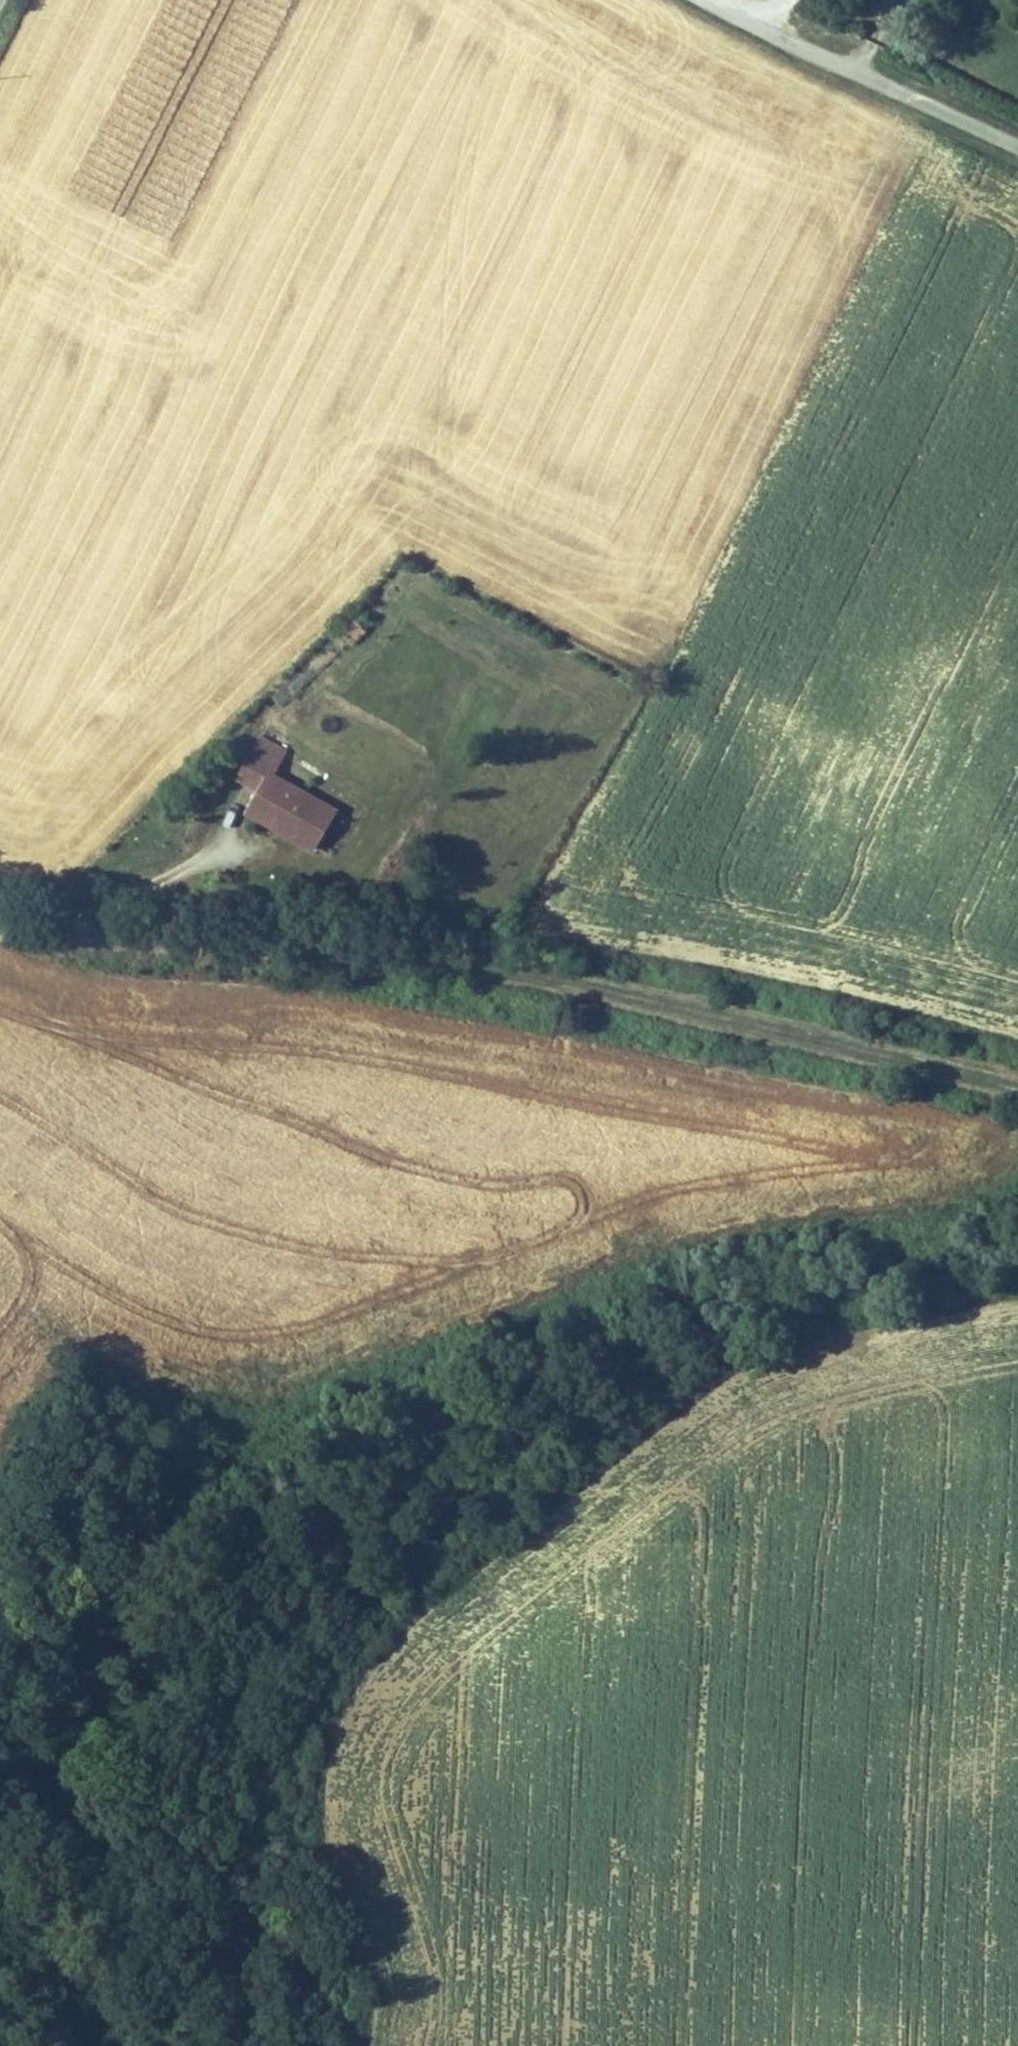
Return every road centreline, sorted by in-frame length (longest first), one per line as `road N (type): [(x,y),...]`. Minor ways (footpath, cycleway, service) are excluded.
road 1 (track): [(0,898),(70,920),(304,957),(571,975),(932,1053),(1017,1081)]
road 2 (unclassified): [(1017,149),(716,0)]

